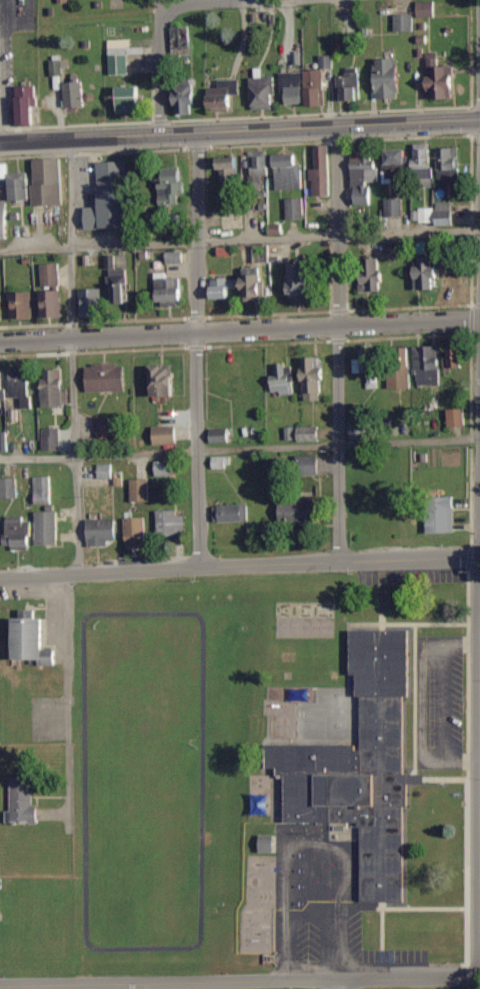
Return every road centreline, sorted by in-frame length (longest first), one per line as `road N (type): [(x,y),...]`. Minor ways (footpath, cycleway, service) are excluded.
road 1 (residential): [(479,319),(0,343)]
road 2 (primary): [(0,140),(479,118)]
road 3 (residential): [(0,571),(479,558)]
road 4 (residential): [(0,986),(479,977)]
road 5 (residential): [(339,563),(342,124)]
road 6 (residential): [(193,566),(199,128)]
road 7 (residential): [(67,569),(67,814),(47,813)]
road 8 (residential): [(160,130),(166,8),(217,0)]

